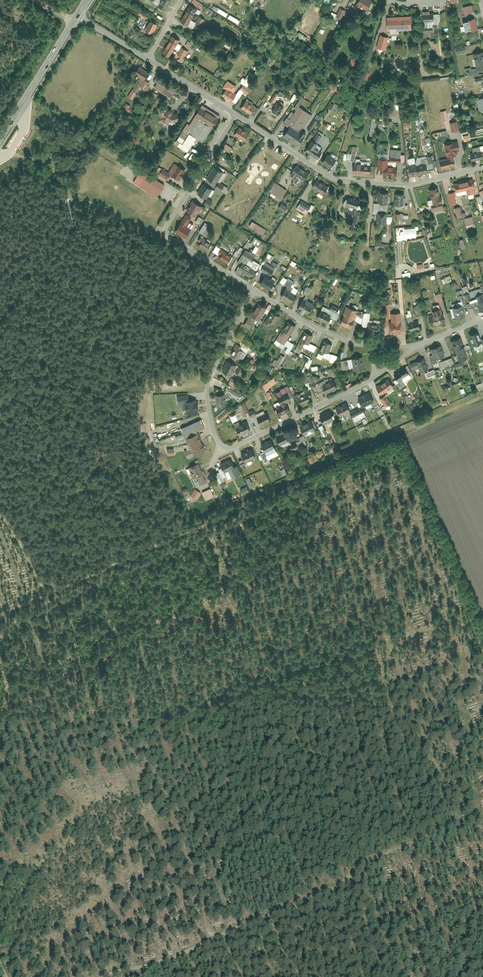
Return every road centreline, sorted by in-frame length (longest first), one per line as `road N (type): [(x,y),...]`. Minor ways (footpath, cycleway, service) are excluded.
road 1 (track): [(394,432),(0,617)]
road 2 (track): [(114,976),(177,960),(322,896),(376,854),(482,813)]
road 3 (residential): [(376,377),(231,449),(221,445),(206,388),(253,292)]
road 4 (track): [(482,391),(394,432),(482,639)]
road 5 (residential): [(236,115),(333,179),(408,186),(482,168)]
road 6 (residential): [(236,115),(162,233),(253,292)]
road 7 (secondary): [(0,139),(77,16)]
road 8 (residential): [(253,292),(312,327),(369,347)]

